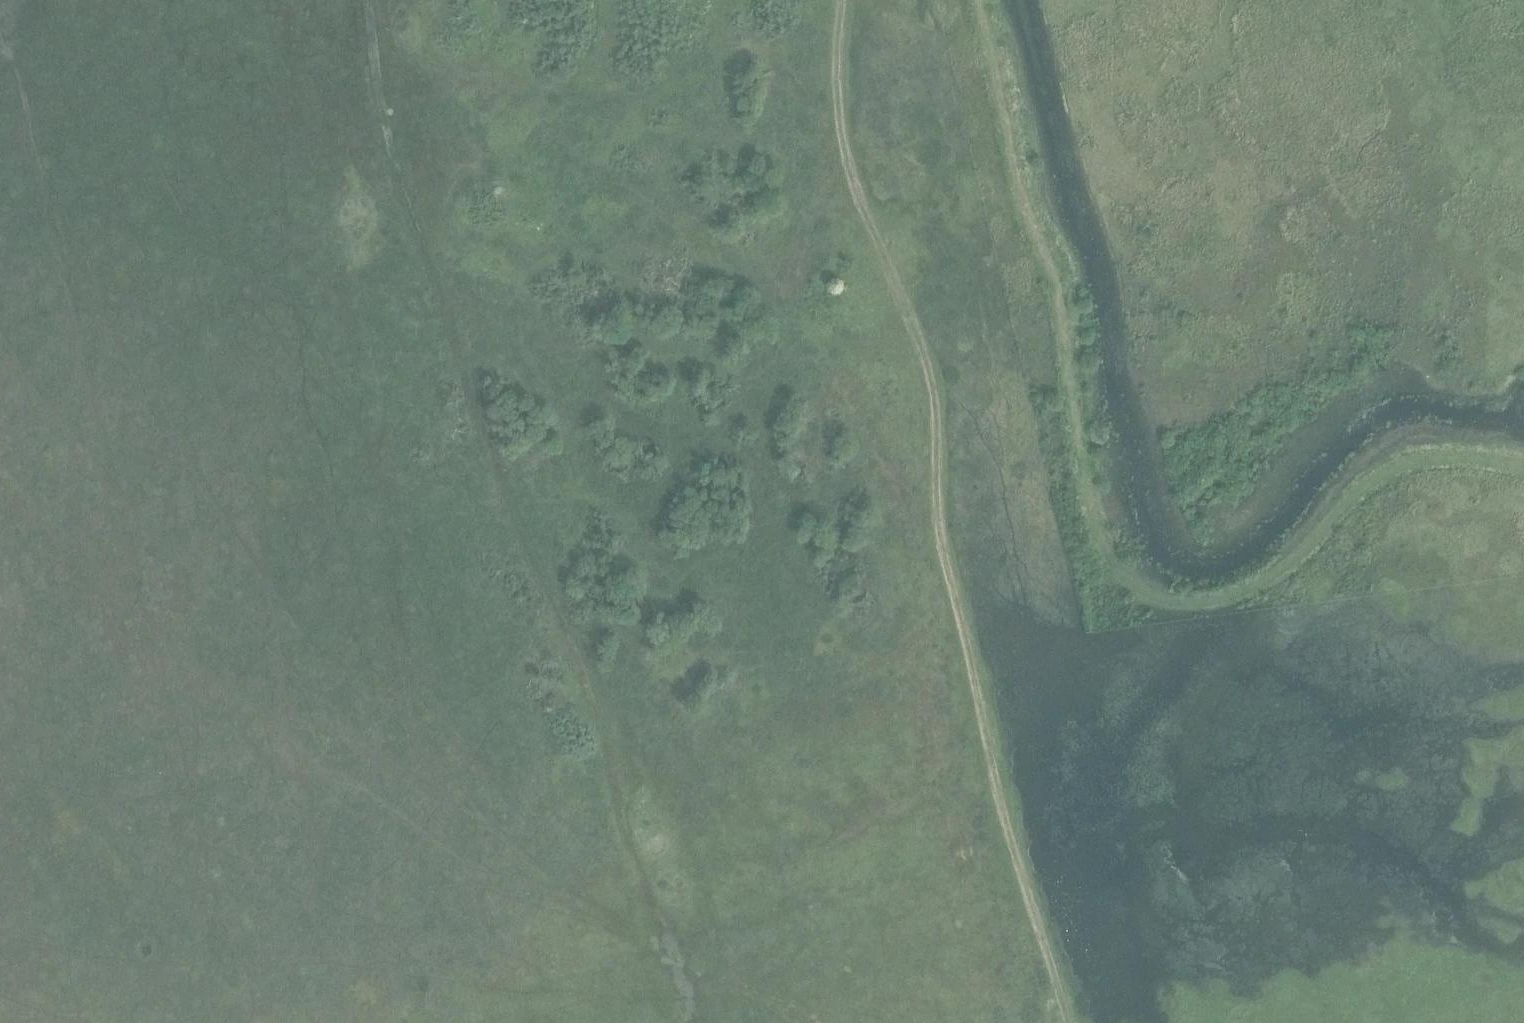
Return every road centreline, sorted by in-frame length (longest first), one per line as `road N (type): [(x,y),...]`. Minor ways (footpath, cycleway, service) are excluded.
road 1 (track): [(700,1022),(431,323),(362,53),(360,0)]
road 2 (track): [(833,0),(836,154),(931,382),(930,521),(1073,1022)]

